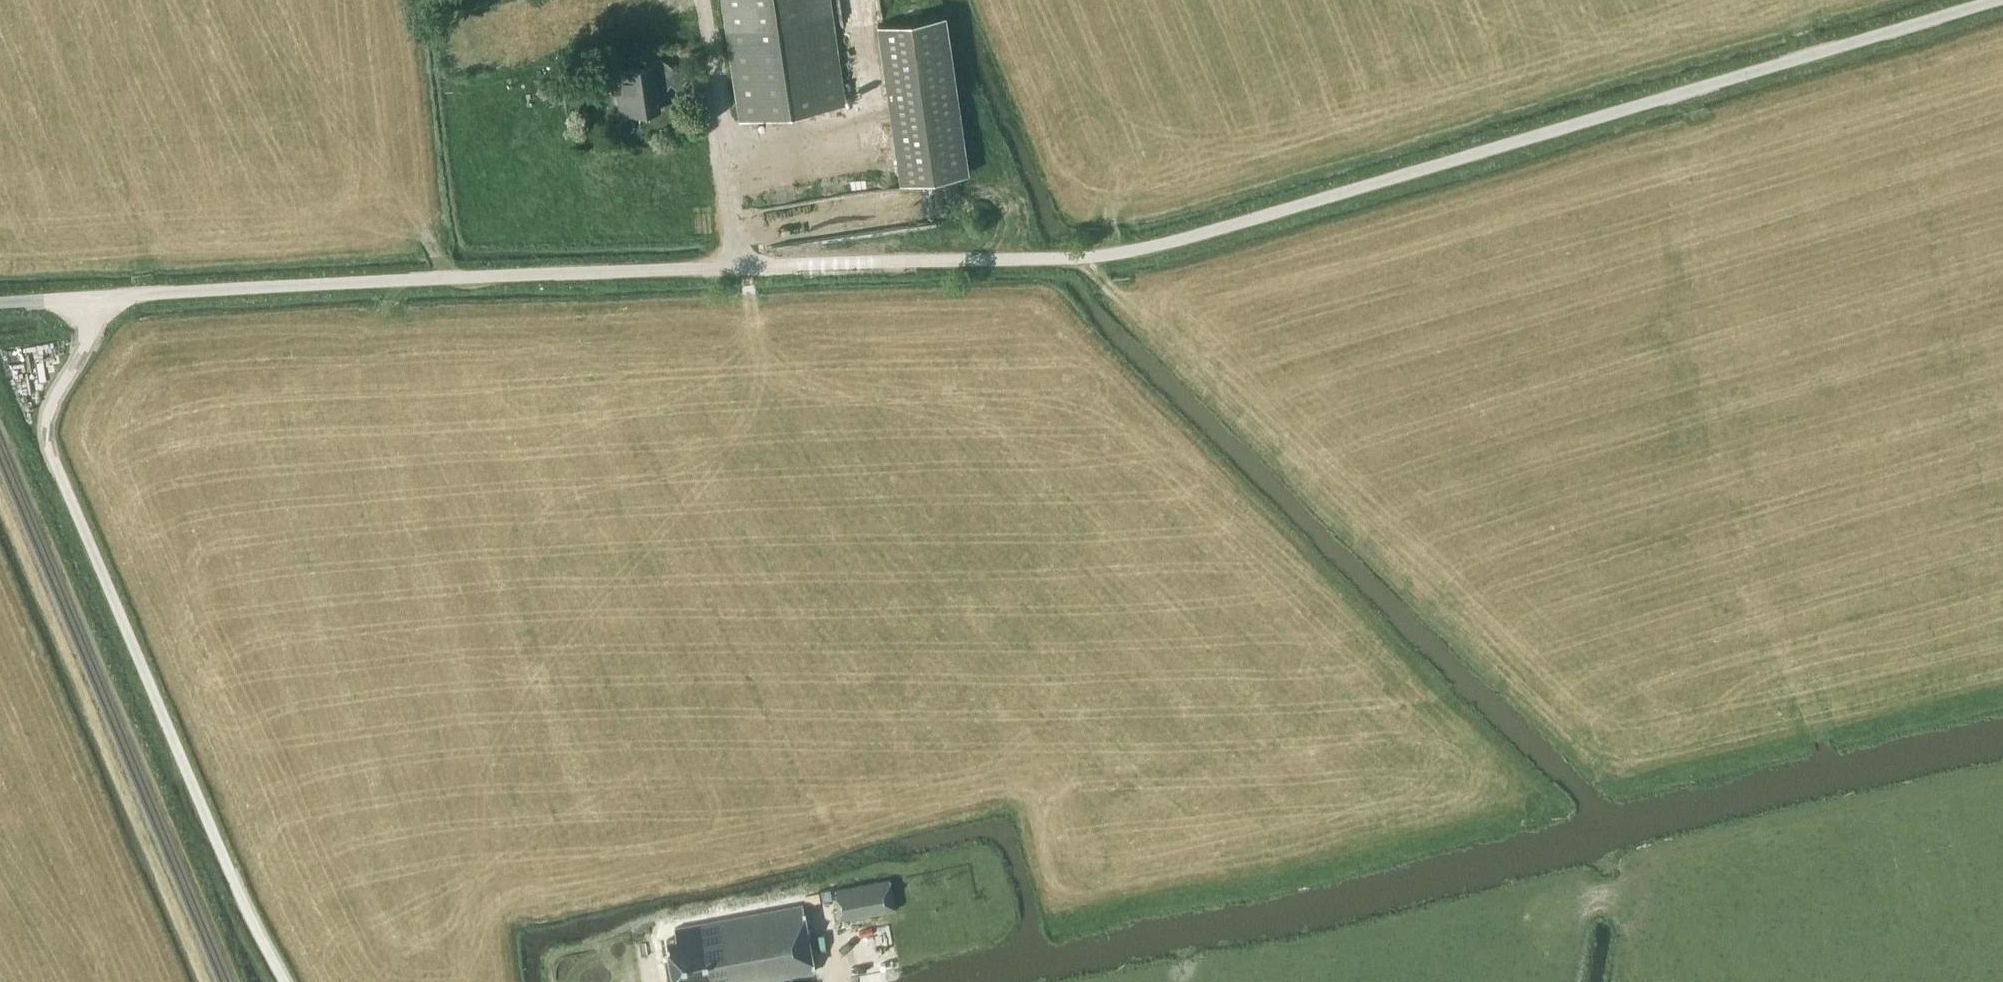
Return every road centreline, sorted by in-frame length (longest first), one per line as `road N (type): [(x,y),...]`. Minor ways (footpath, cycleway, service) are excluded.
road 1 (unclassified): [(0,303),(1127,251),(1995,0)]

